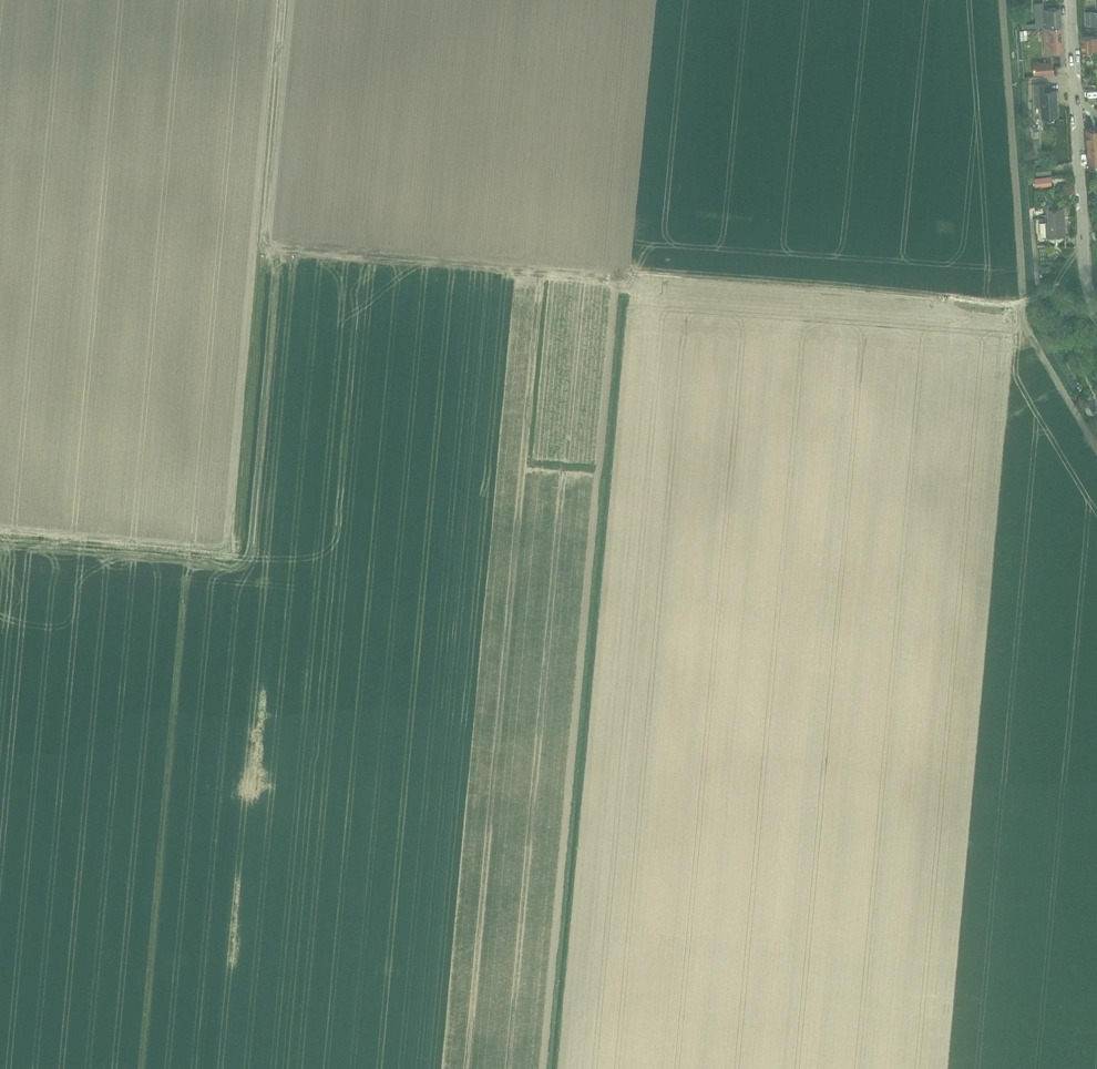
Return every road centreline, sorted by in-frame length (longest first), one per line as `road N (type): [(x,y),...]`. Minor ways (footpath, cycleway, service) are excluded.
road 1 (track): [(236,547),(284,0)]
road 2 (unclassified): [(1096,315),(1085,270),(1071,0)]
road 3 (track): [(1084,243),(1045,296),(1096,317)]

